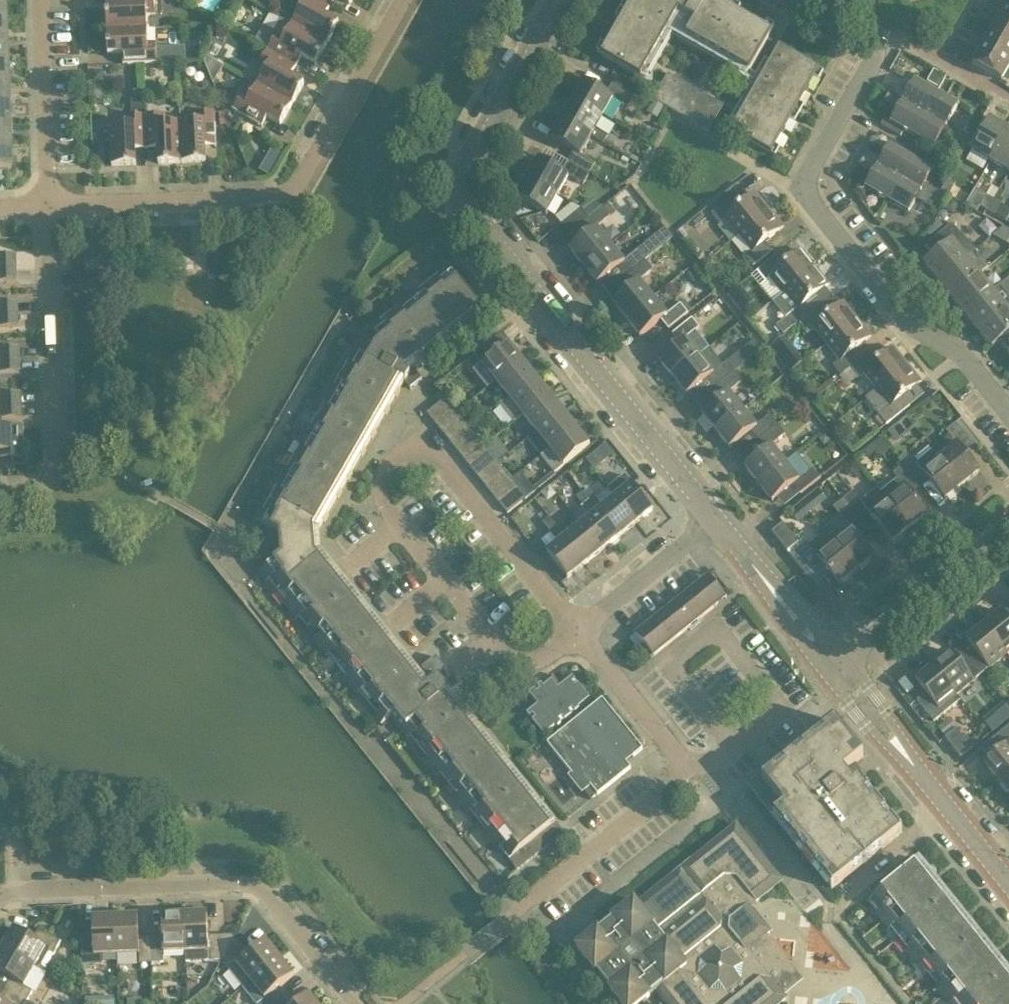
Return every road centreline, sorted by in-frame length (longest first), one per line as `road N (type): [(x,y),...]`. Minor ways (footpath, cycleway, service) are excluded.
road 1 (tertiary): [(720,522),(474,213),(468,182),(487,137),(567,0)]
road 2 (residential): [(1008,412),(962,355),(899,314),(804,194),(806,173),(882,49),(867,0)]
road 3 (residential): [(49,206),(291,193),(403,0)]
road 4 (residential): [(0,896),(11,889),(261,889),(356,1003)]
road 5 (residential): [(0,494),(41,488),(58,461),(49,206)]
road 6 (tertiary): [(1008,884),(825,654)]
road 7 (residential): [(506,923),(693,771)]
road 8 (residential): [(825,654),(1008,516)]
road 9 (residential): [(49,206),(41,0)]
road 10 (residential): [(579,630),(720,522)]
road 11 (tertiary): [(825,654),(720,522)]

